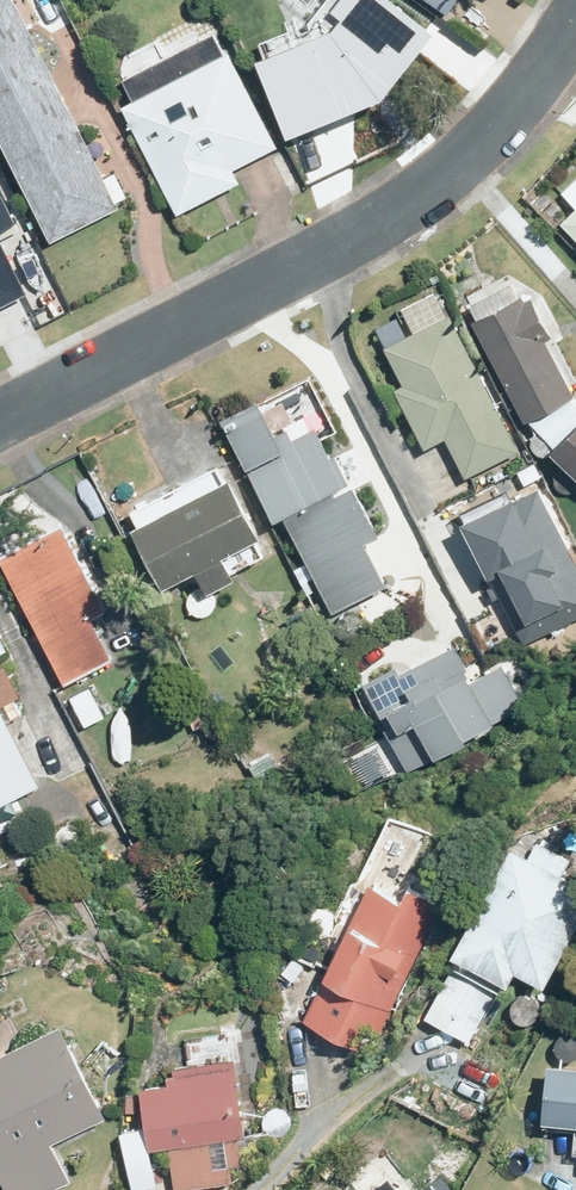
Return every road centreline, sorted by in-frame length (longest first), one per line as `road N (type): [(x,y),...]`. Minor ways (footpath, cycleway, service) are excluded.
road 1 (residential): [(0,412),(433,184),(531,83),(575,15)]

